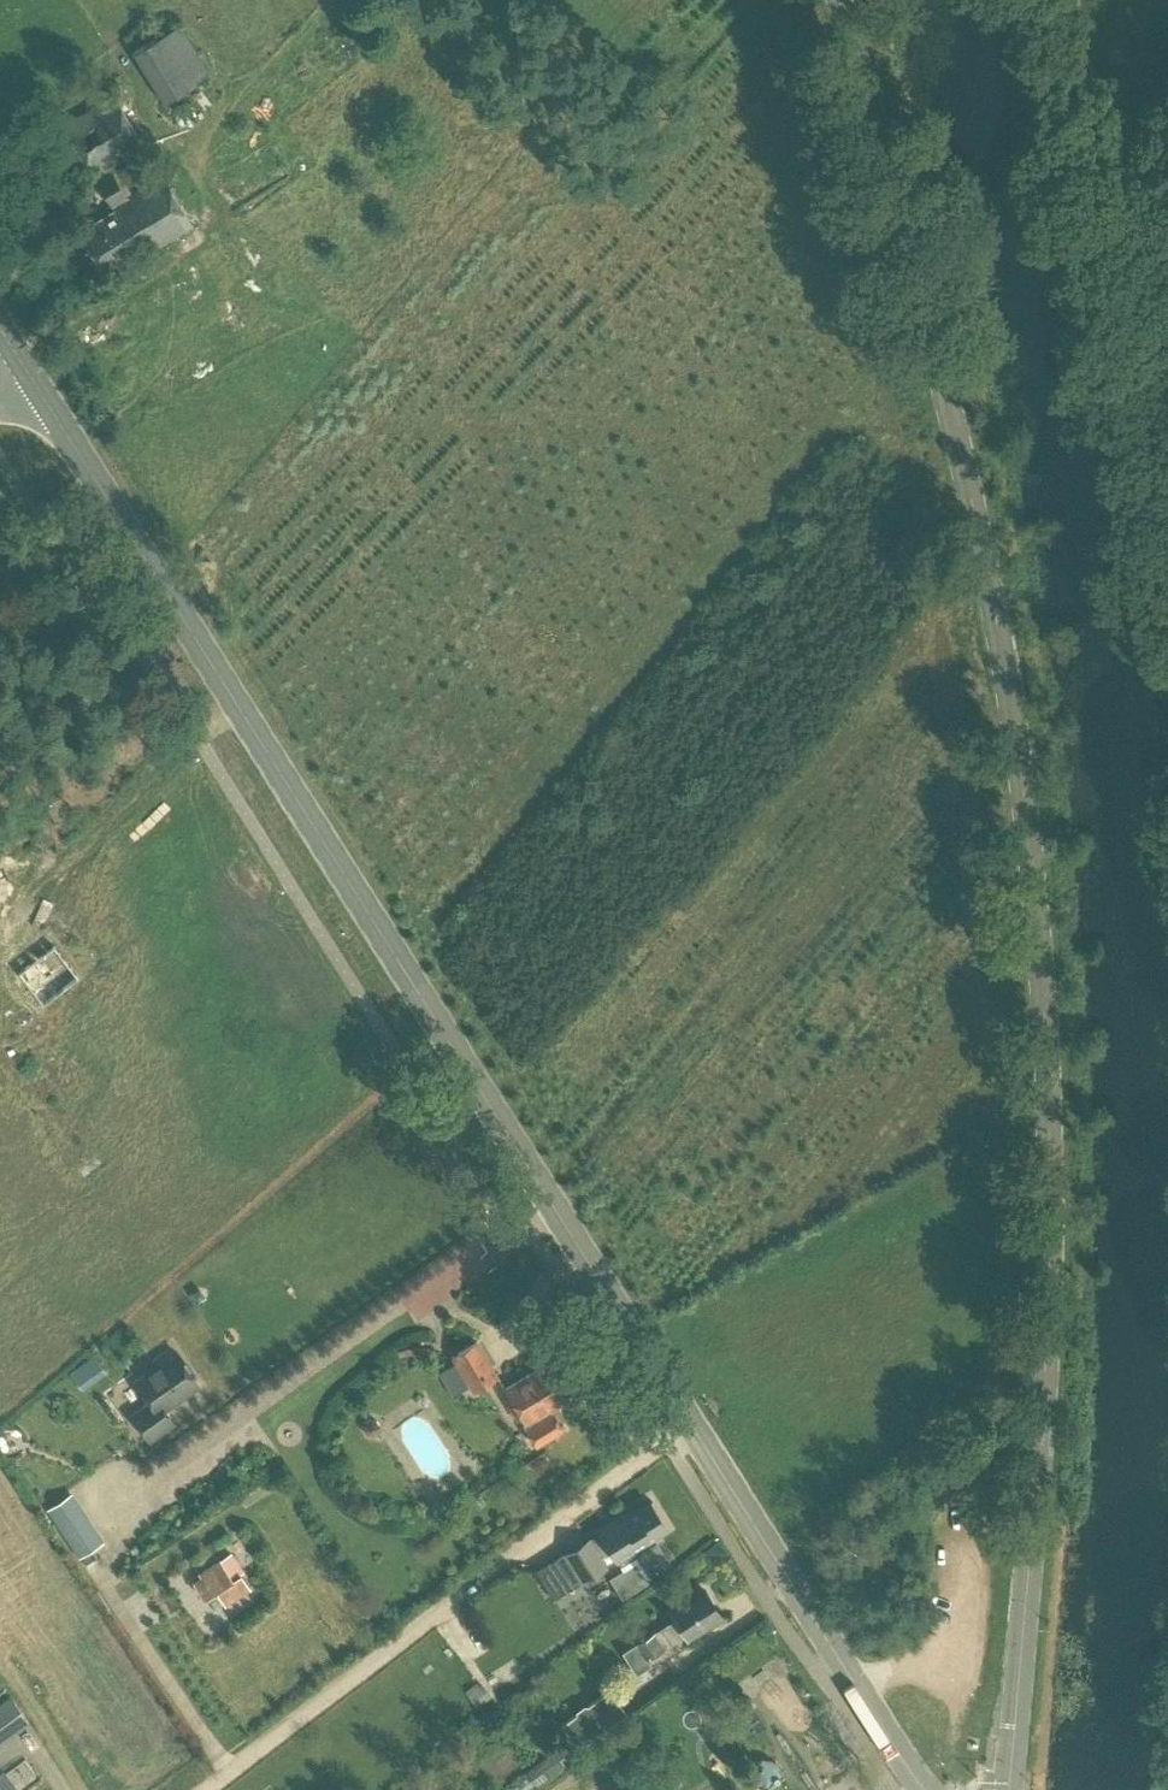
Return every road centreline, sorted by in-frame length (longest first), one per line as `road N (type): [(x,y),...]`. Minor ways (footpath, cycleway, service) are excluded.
road 1 (secondary): [(1006,1789),(1048,1254),(1047,1051),(1023,805),(981,546),(832,0)]
road 2 (secondary): [(921,1789),(21,369)]
road 3 (unclassified): [(1167,568),(1056,125)]

